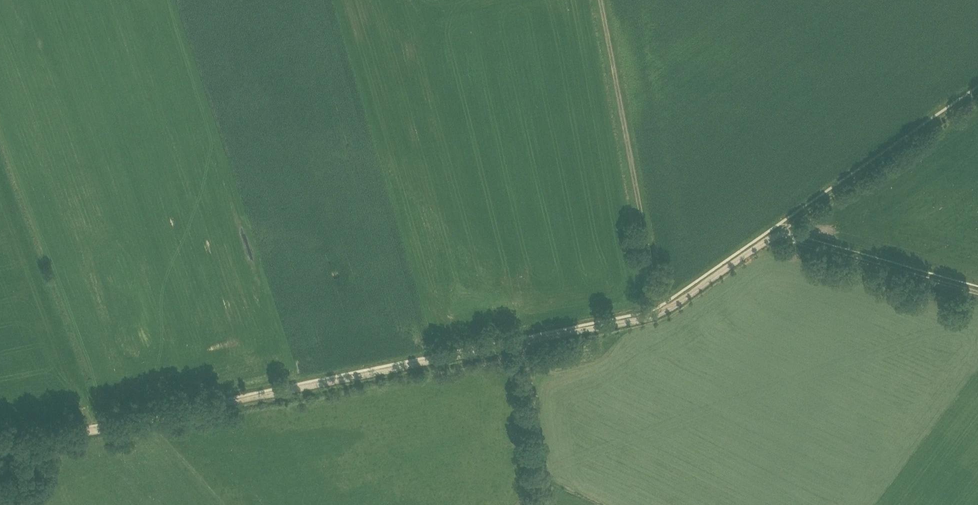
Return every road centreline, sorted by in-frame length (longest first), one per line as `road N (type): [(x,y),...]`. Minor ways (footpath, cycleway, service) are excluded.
road 1 (track): [(0,449),(659,310),(775,235)]
road 2 (track): [(660,306),(601,0)]
road 3 (track): [(977,92),(775,235)]
road 4 (track): [(977,292),(775,235)]

